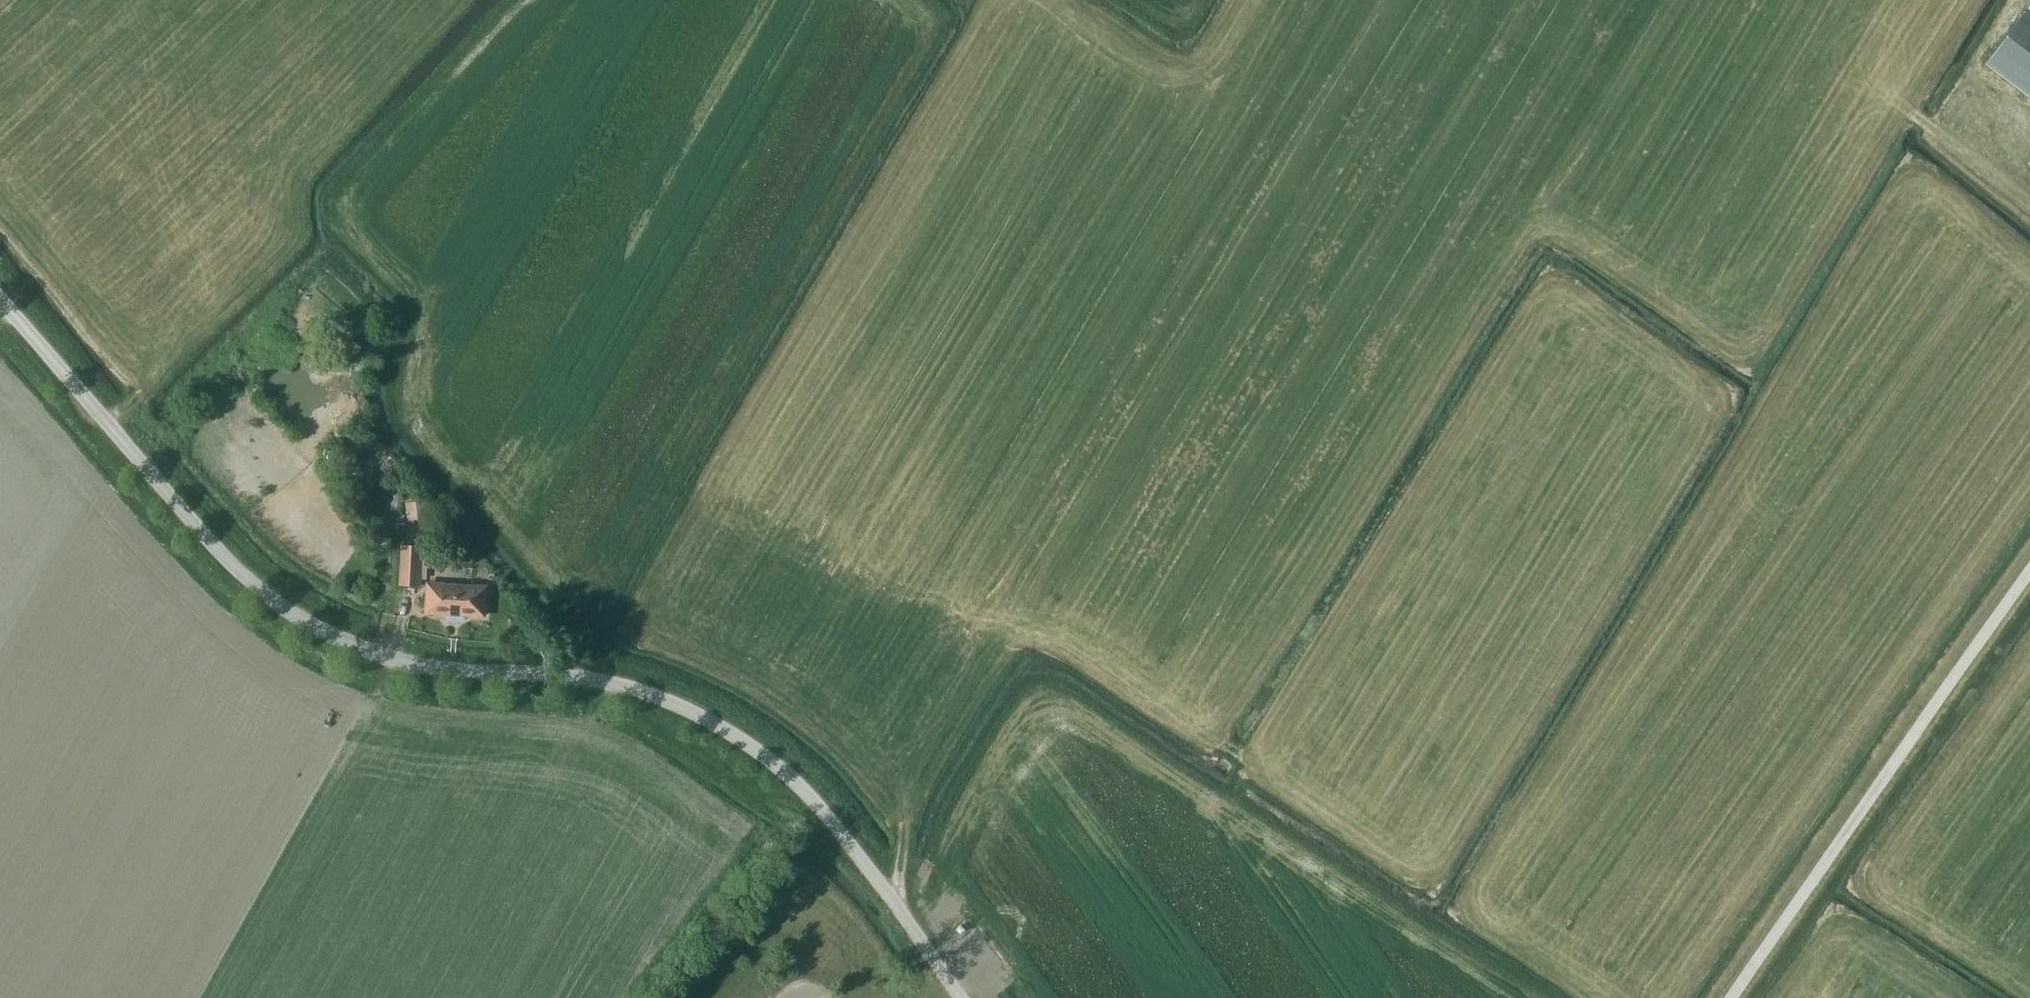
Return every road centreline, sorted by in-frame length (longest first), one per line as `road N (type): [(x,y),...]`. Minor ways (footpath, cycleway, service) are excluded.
road 1 (unclassified): [(961,997),(824,814),(776,765),(716,724),(647,692),(603,682),(392,659),(273,600),(0,298)]

